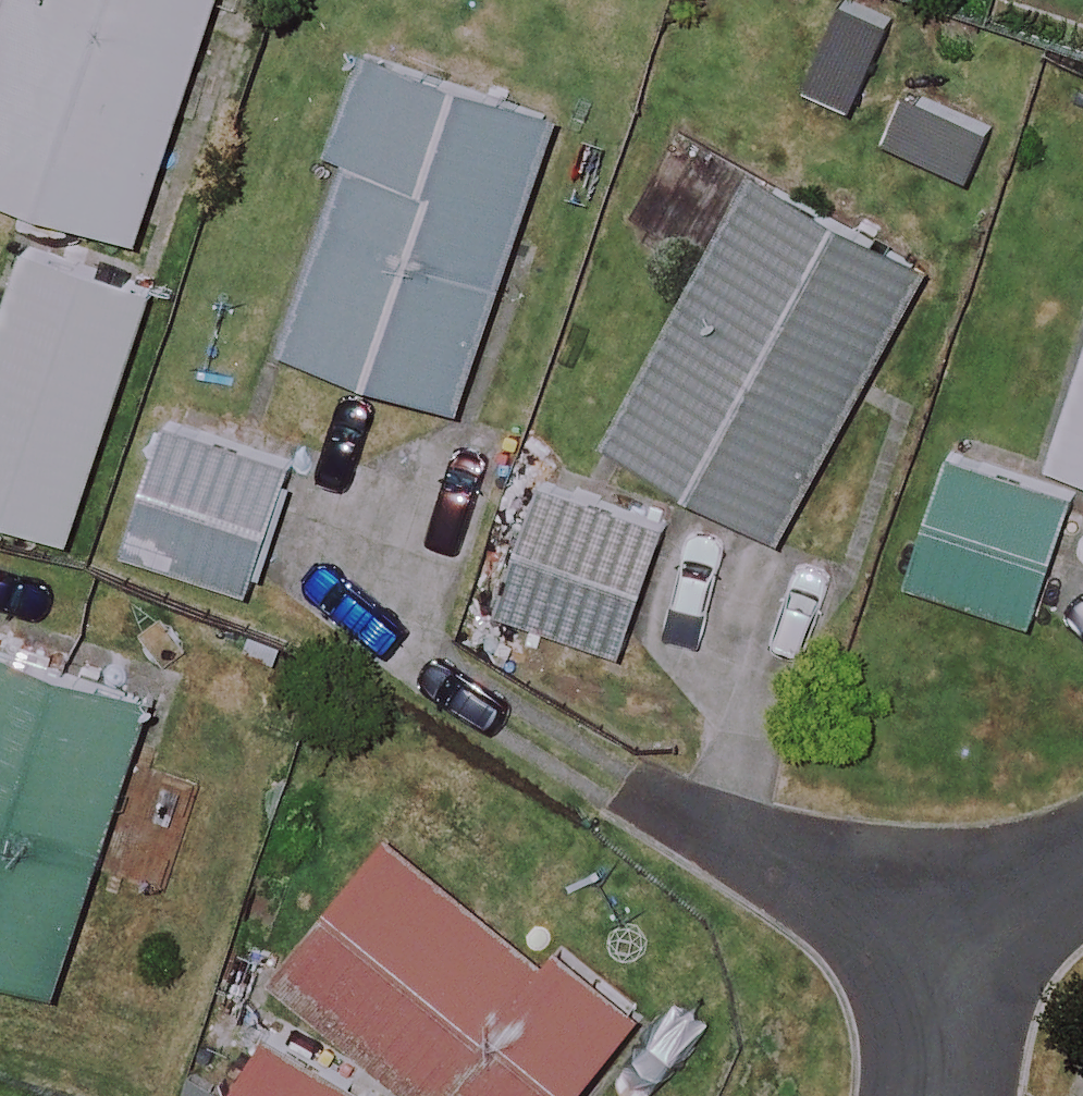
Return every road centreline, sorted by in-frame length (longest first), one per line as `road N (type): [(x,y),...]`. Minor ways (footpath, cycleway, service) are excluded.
road 1 (residential): [(970,954),(858,915),(631,785)]
road 2 (residential): [(927,1095),(970,954)]
road 3 (residential): [(1082,888),(970,954)]

